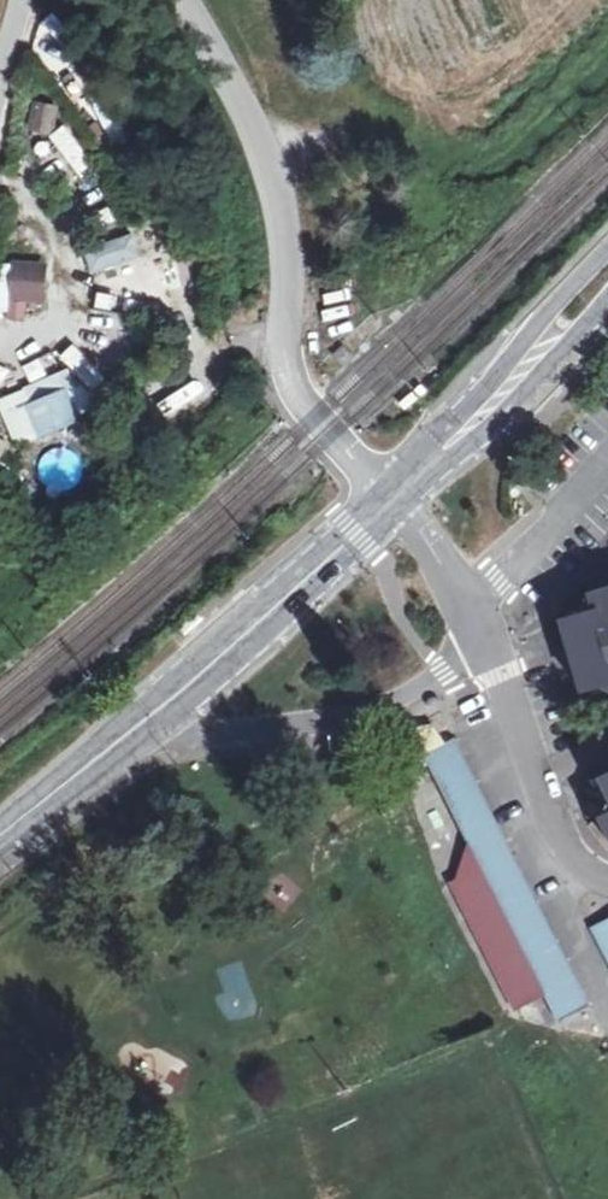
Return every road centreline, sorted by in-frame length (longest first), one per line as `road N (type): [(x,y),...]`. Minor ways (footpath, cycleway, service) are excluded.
road 1 (unclassified): [(374,492),(294,403),(283,368),(290,280),(284,216),(244,117),(182,0)]
road 2 (secondary): [(374,492),(0,837)]
road 3 (residential): [(175,730),(287,719),(369,700),(443,672),(494,636)]
road 4 (secondary): [(607,252),(374,492)]
road 5 (secondary): [(175,730),(403,521)]
road 6 (secondary): [(403,521),(491,436),(607,298)]
road 7 (residential): [(607,880),(583,870),(552,834),(494,636)]
road 8 (secondary): [(0,841),(175,730)]
road 9 (residential): [(494,636),(466,590),(403,521)]

